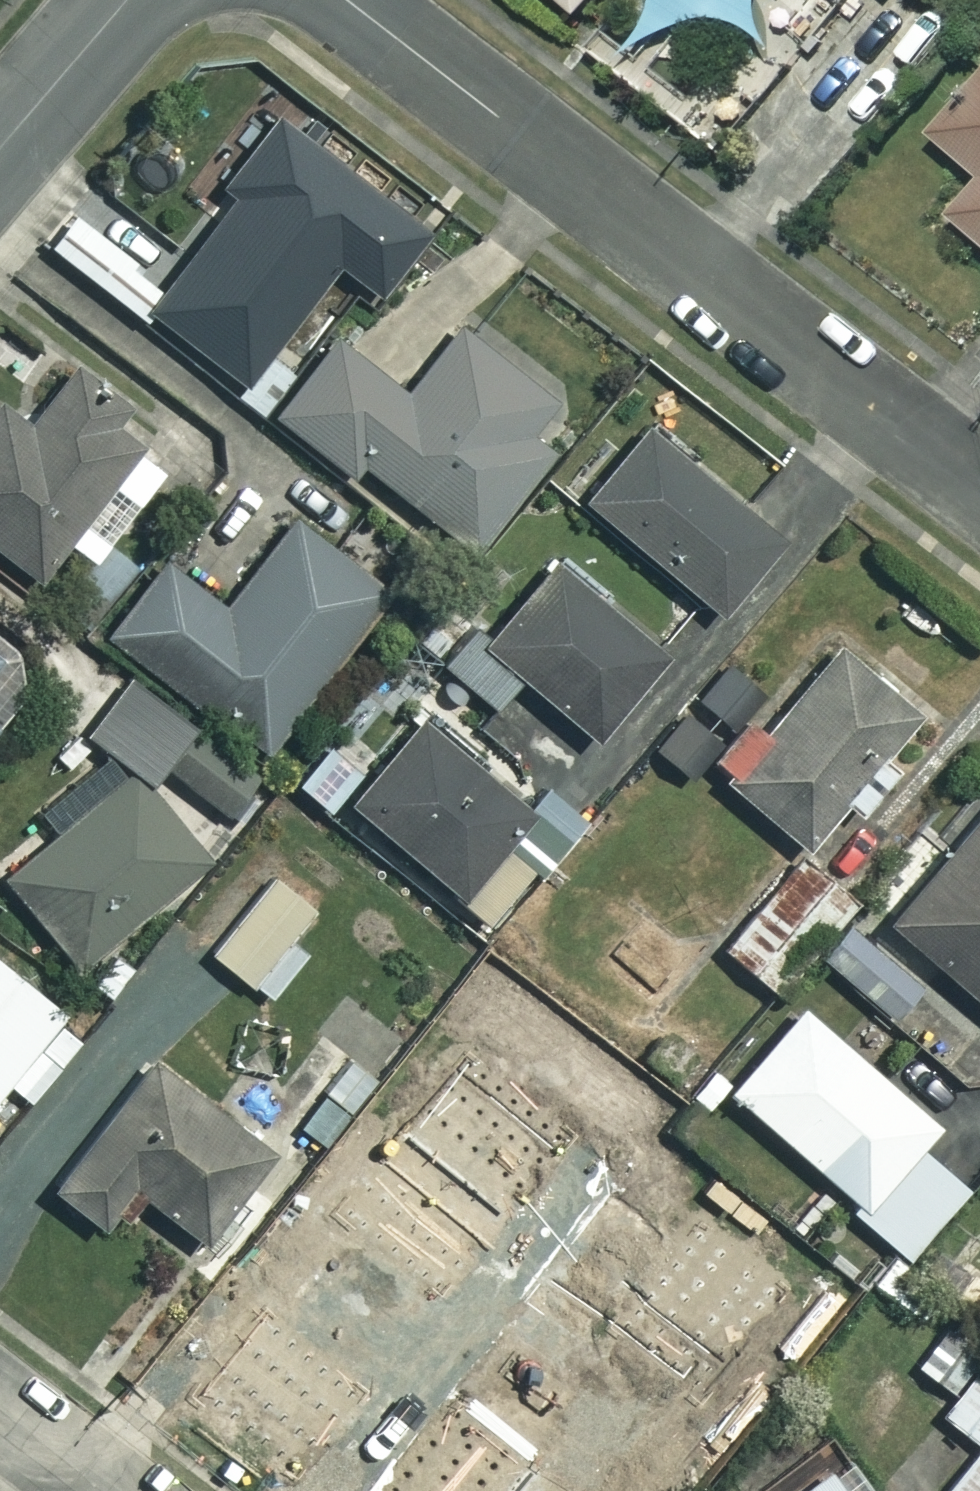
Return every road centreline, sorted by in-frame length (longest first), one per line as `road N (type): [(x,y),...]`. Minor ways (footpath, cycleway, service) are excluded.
road 1 (residential): [(979,486),(346,0)]
road 2 (residential): [(0,147),(126,0)]
road 3 (residential): [(102,1490),(0,1412)]

